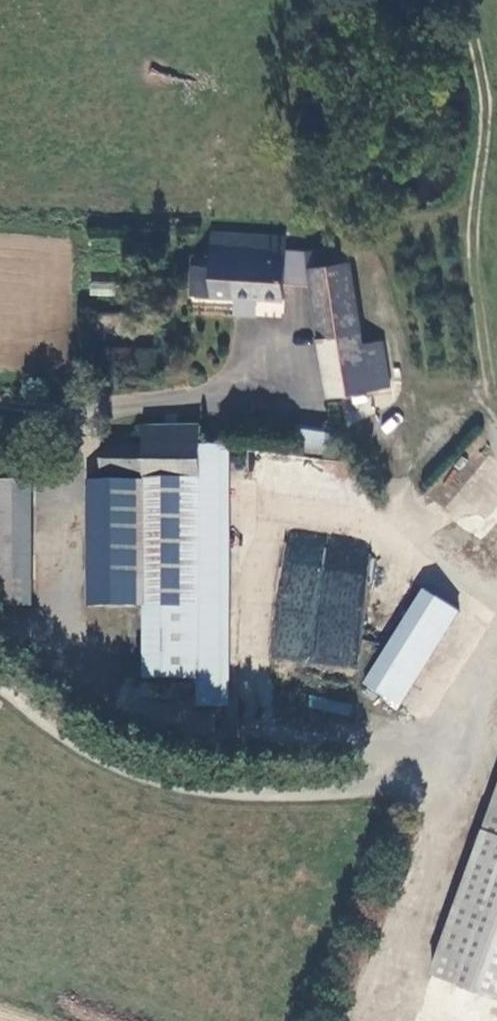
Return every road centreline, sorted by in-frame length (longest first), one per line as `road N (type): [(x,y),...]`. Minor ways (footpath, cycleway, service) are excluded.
road 1 (track): [(0,692),(70,742),(160,785),(253,801),(448,784)]
road 2 (track): [(0,402),(59,411),(151,407),(296,388)]

